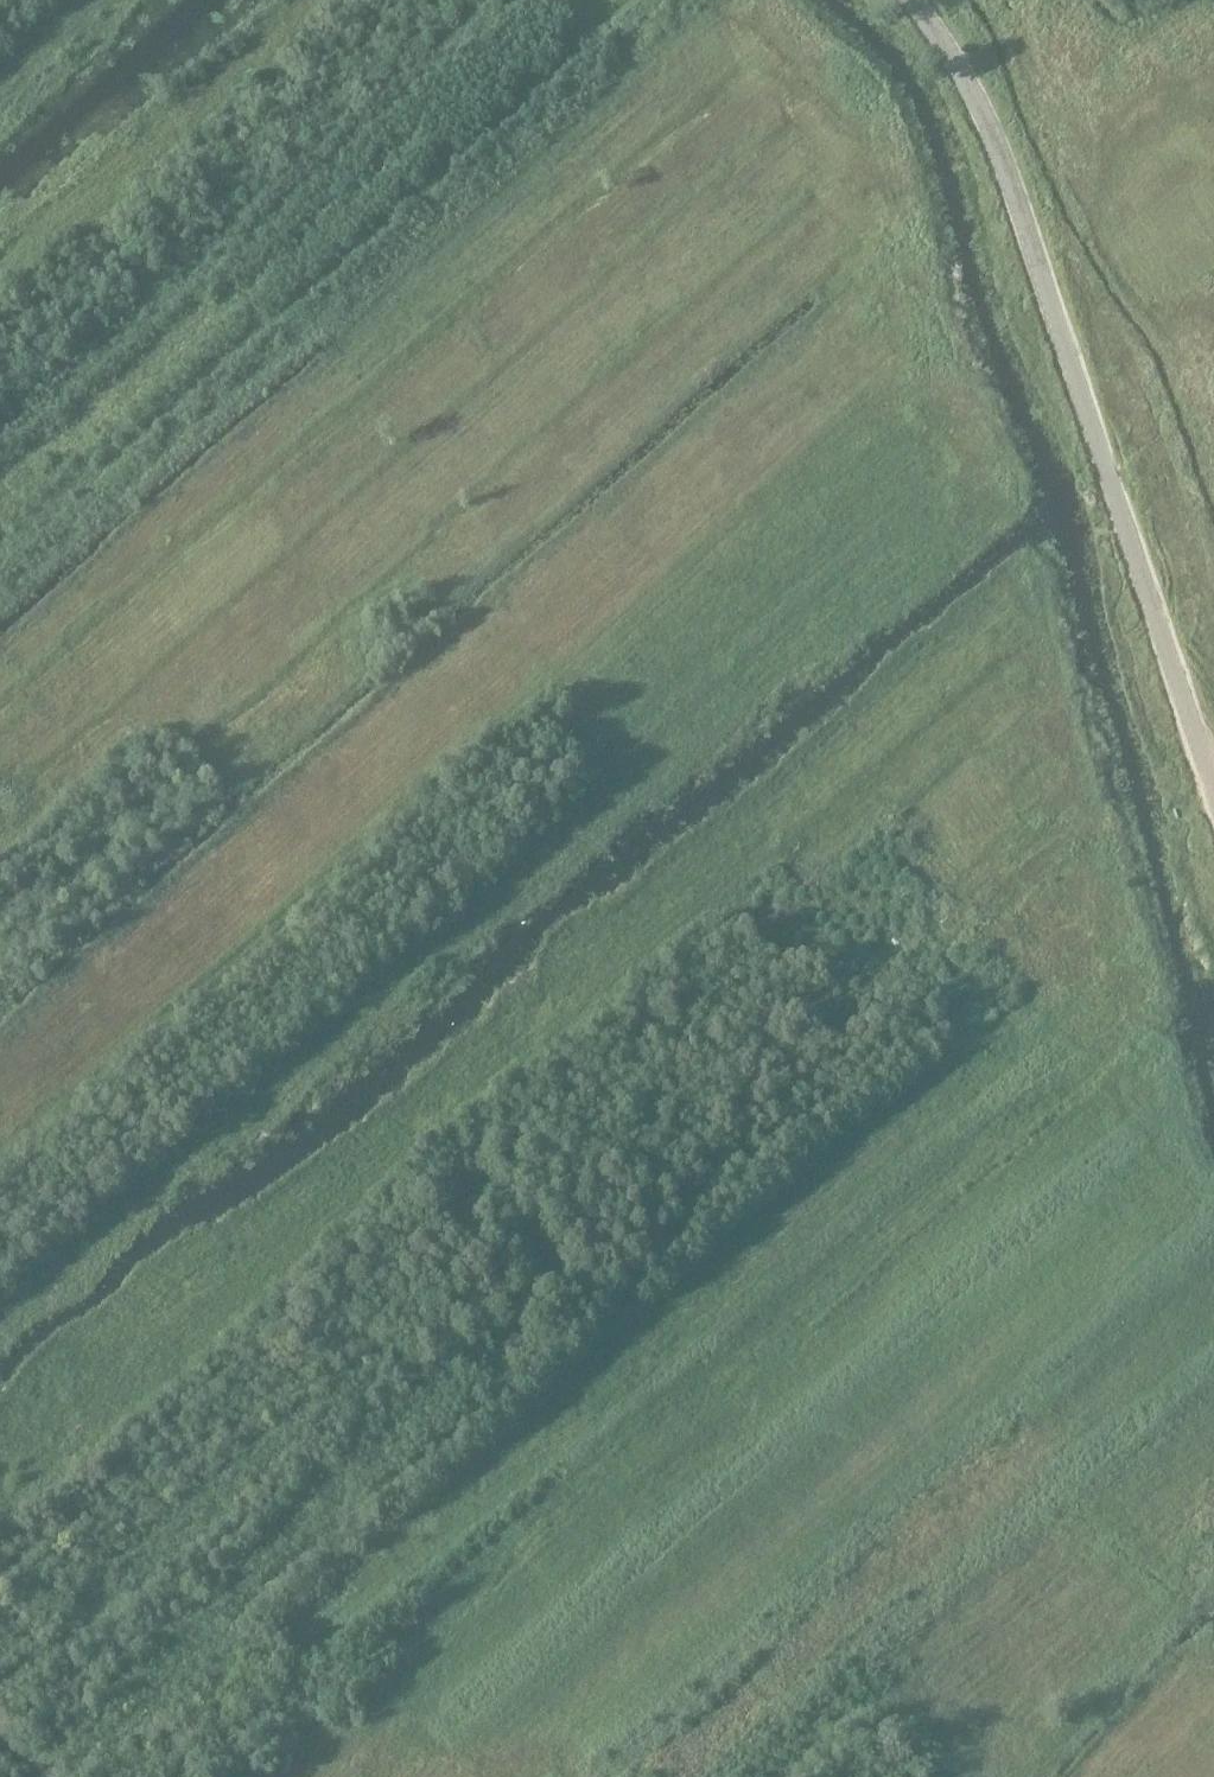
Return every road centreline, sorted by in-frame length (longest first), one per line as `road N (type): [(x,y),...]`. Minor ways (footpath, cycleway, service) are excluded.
road 1 (tertiary): [(1213,792),(990,131),(909,0)]

